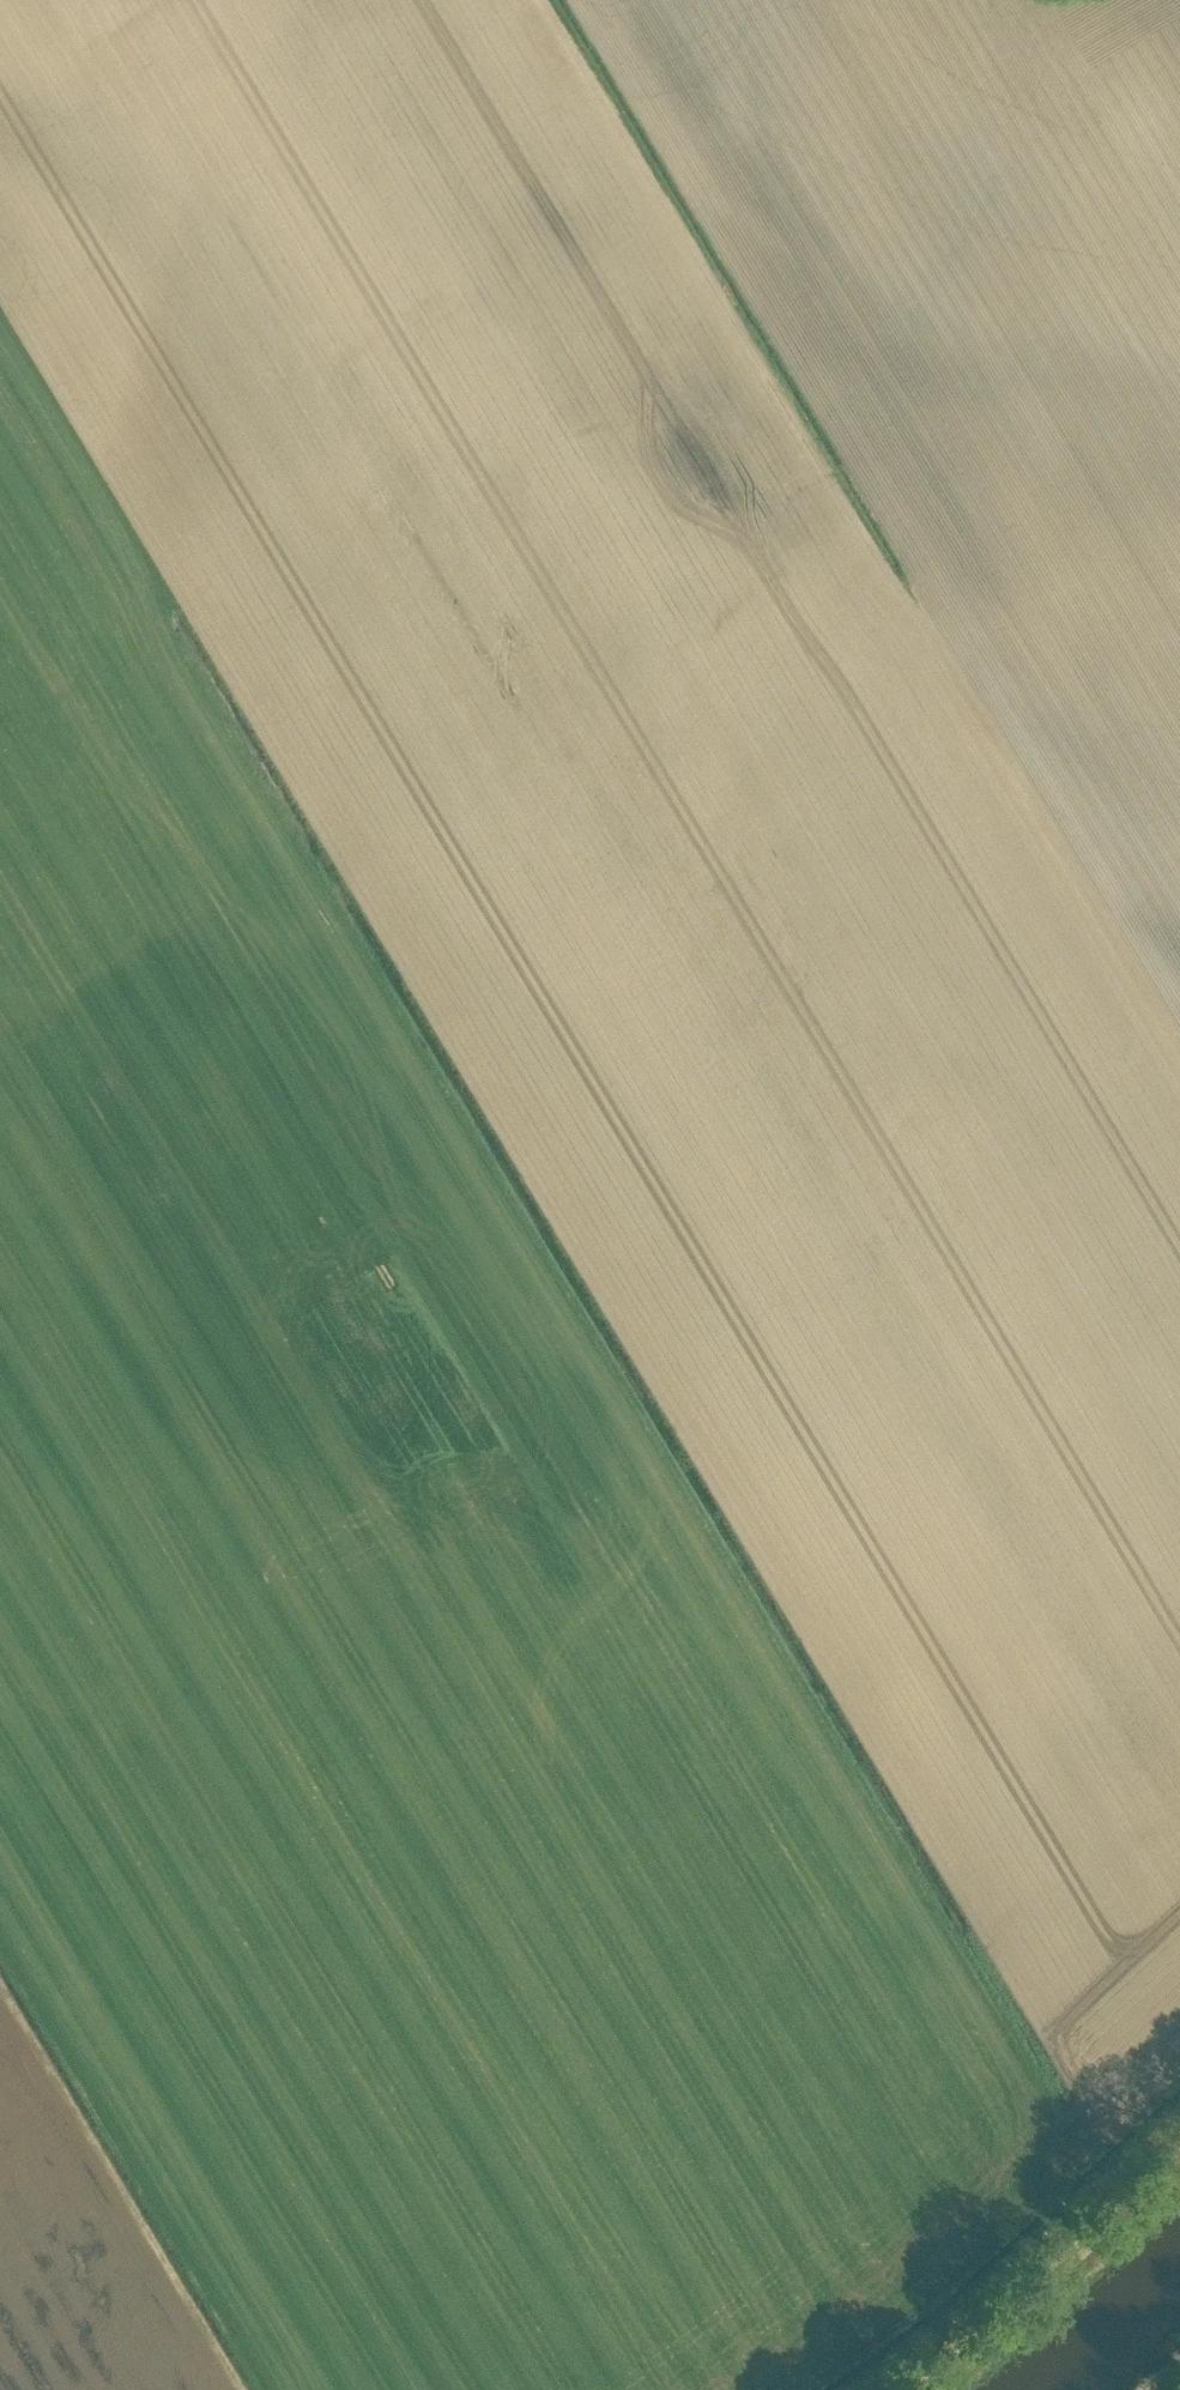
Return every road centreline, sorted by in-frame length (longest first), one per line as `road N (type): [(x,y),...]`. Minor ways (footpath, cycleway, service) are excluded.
road 1 (track): [(1179,2170),(929,2389)]

